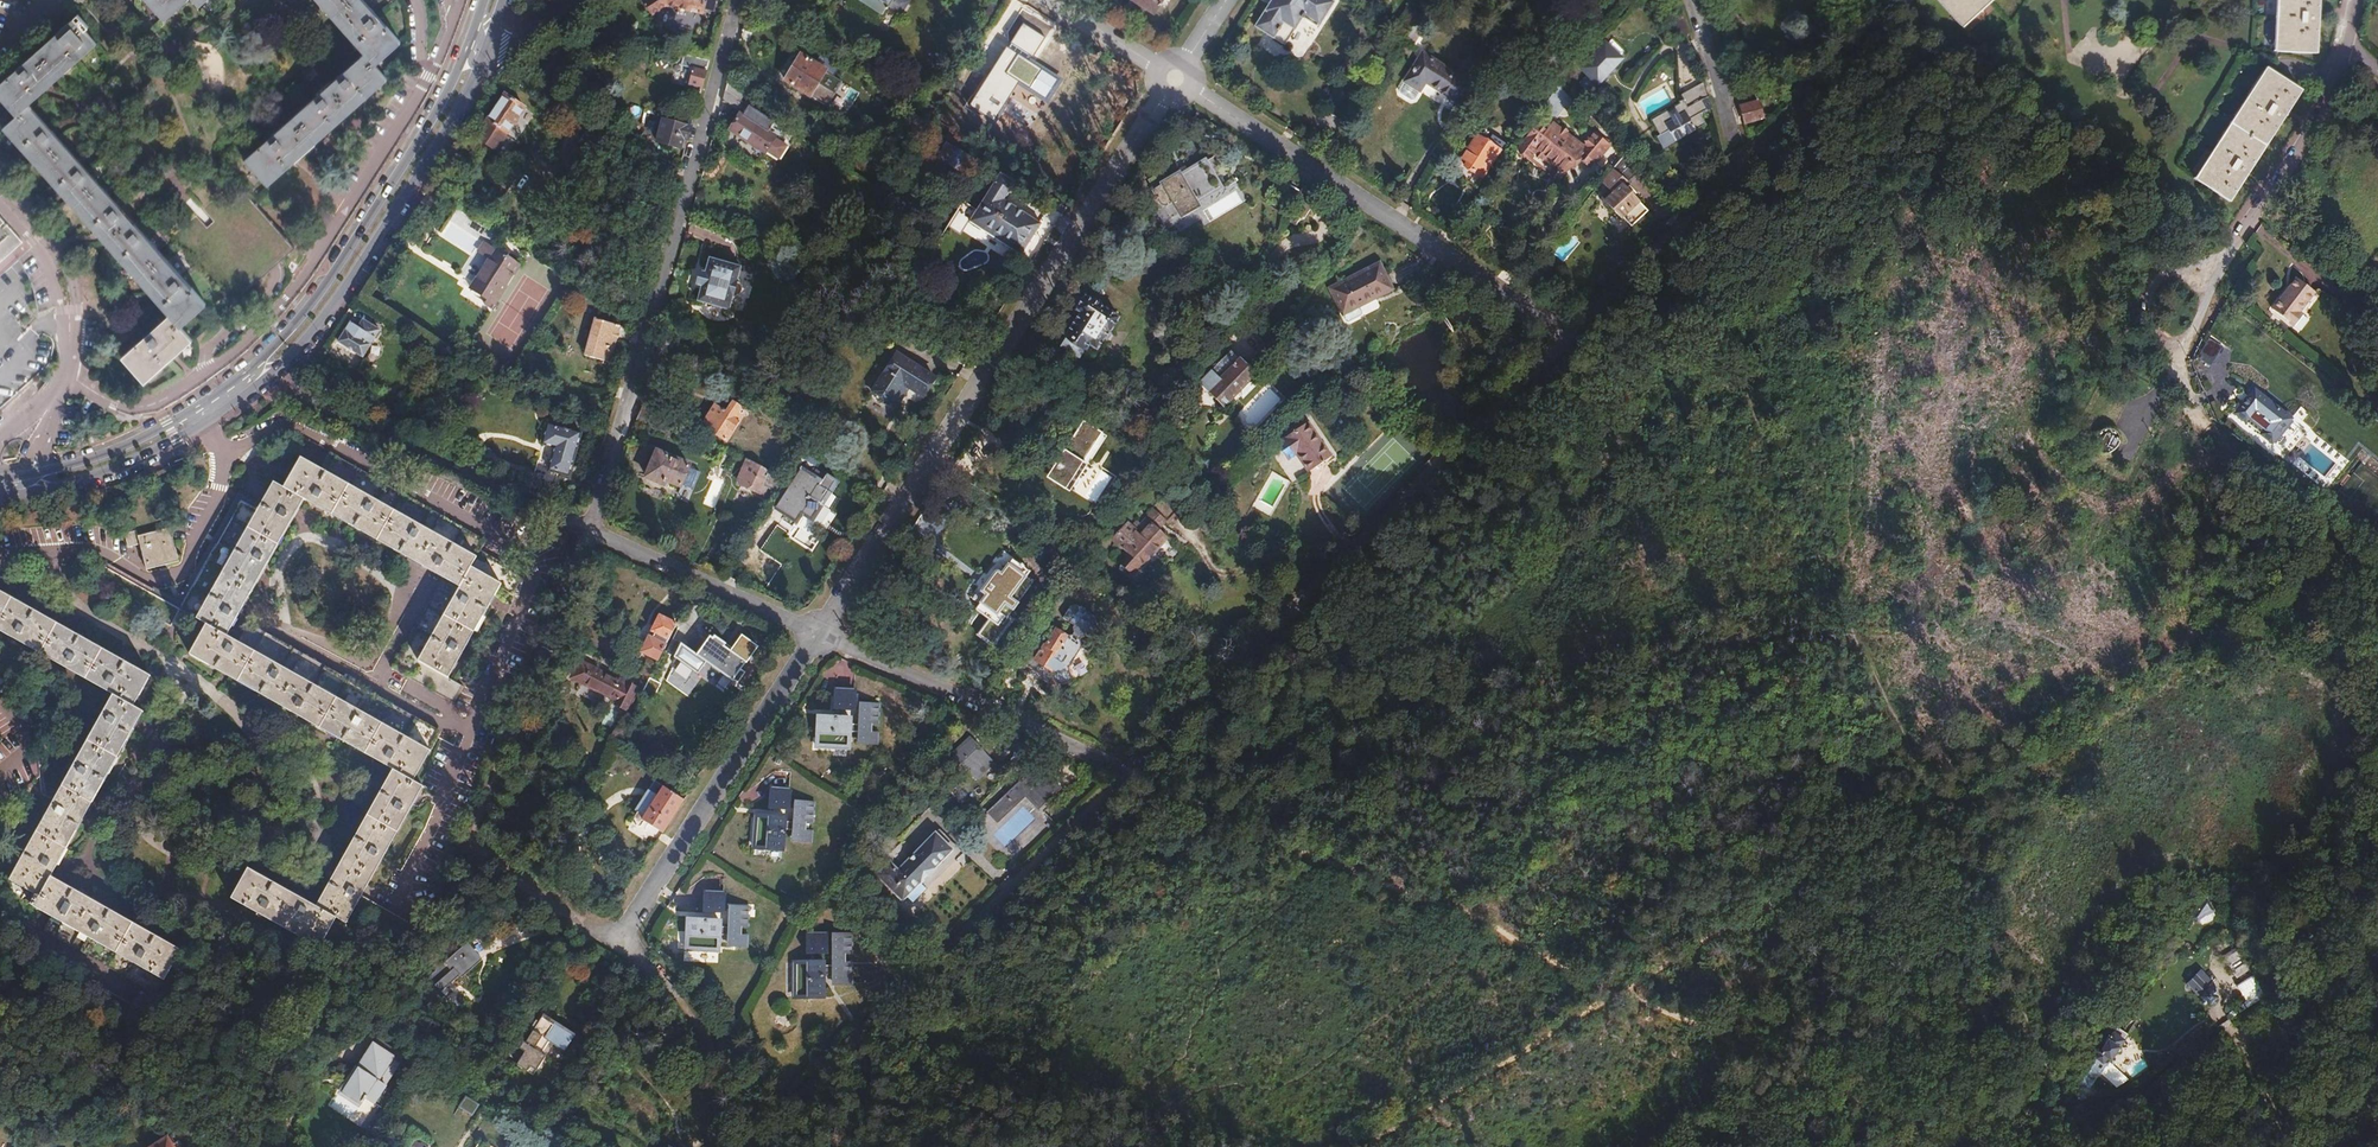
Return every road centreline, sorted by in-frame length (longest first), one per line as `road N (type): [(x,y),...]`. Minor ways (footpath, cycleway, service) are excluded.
road 1 (motorway): [(1785,1146),(2243,249),(2354,0)]
road 2 (motorway): [(2279,0),(2114,412),(1756,1146)]
road 3 (track): [(1357,1146),(1931,801),(2241,598),(2347,548)]
road 4 (track): [(2083,1146),(1931,801),(1864,668),(1730,349),(1666,233)]
road 5 (track): [(1974,1146),(1617,991),(1481,919),(1131,775)]
road 6 (residential): [(815,633),(1176,81)]
road 7 (tertiary): [(39,480),(161,438),(230,398),(275,361),(376,222),(472,55)]
road 8 (residential): [(1563,330),(1131,775)]
road 9 (residential): [(457,0),(426,77),(366,176),(306,273),(249,339),(148,407),(116,403),(67,370)]
road 10 (residential): [(1131,775),(747,1146)]
road 11 (residential): [(1176,81),(1563,330)]
road 12 (residential): [(282,1146),(318,1019),(334,1008),(381,1020),(581,1146)]
road 13 (residential): [(621,937),(815,633)]
road 14 (residential): [(589,529),(686,182)]
road 15 (residential): [(815,633),(1131,775)]
road 16 (residential): [(467,845),(589,529)]
road 17 (residential): [(294,393),(589,529)]
road 18 (residential): [(2226,261),(2333,98),(2353,37)]
road 19 (residential): [(621,937),(678,996),(733,1078),(741,1146)]
road 20 (residential): [(589,529),(815,633)]
road 21 (residential): [(686,182),(492,63)]
road 22 (track): [(2217,948),(2215,964),(2229,993),(2222,1019),(2286,1146)]
road 23 (residential): [(67,370),(64,290),(51,256),(0,195)]
road 24 (residential): [(686,182),(738,0)]
road 25 (residential): [(467,845),(621,937)]
road 26 (residential): [(1692,0),(1740,159)]
road 27 (residential): [(1049,0),(1176,81)]
road 28 (residential): [(2226,261),(2171,279),(2158,295),(2162,327),(2183,352)]
road 29 (residential): [(1666,233),(1563,330)]

